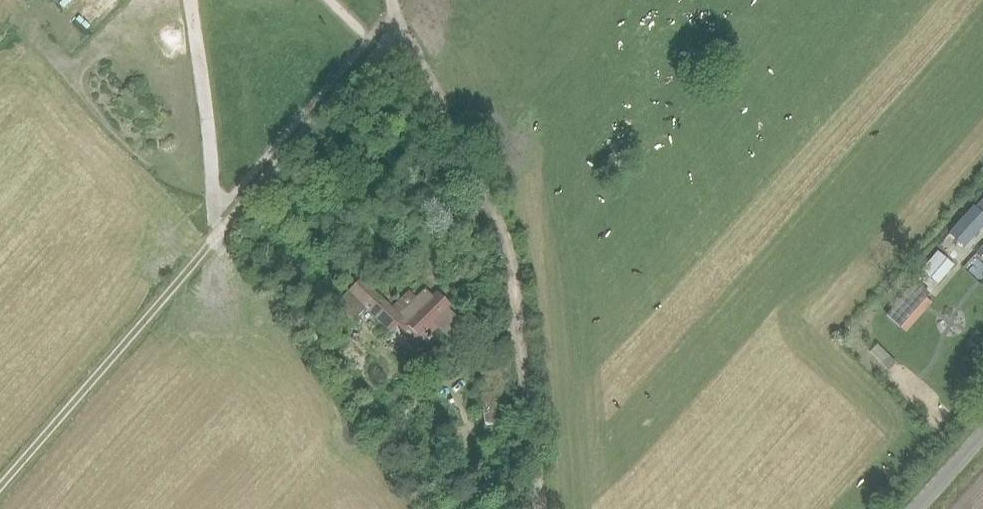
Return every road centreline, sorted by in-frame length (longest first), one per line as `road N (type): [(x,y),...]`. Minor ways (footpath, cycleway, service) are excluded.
road 1 (track): [(399,26),(0,485)]
road 2 (track): [(542,508),(509,253),(399,26)]

